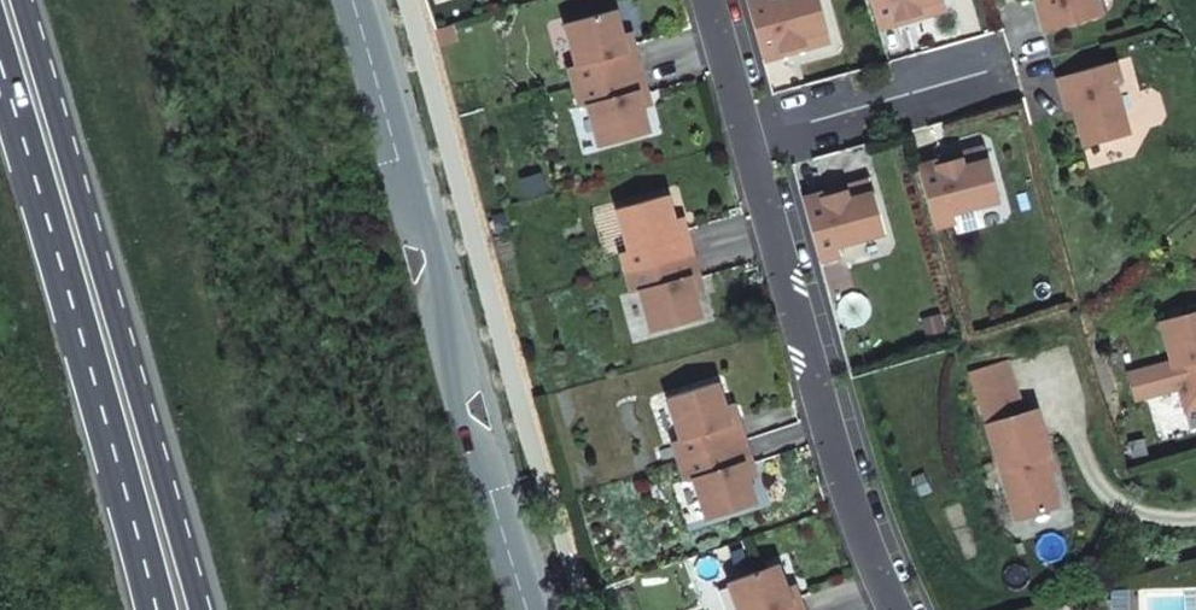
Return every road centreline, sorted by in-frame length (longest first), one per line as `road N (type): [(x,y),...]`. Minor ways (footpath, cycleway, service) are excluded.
road 1 (trunk): [(202,609),(18,0)]
road 2 (residential): [(528,609),(350,0)]
road 3 (trunk): [(0,75),(156,609)]
road 4 (residential): [(749,141),(849,494),(895,609)]
road 5 (residential): [(749,141),(1011,66)]
road 6 (residential): [(708,0),(749,141)]

